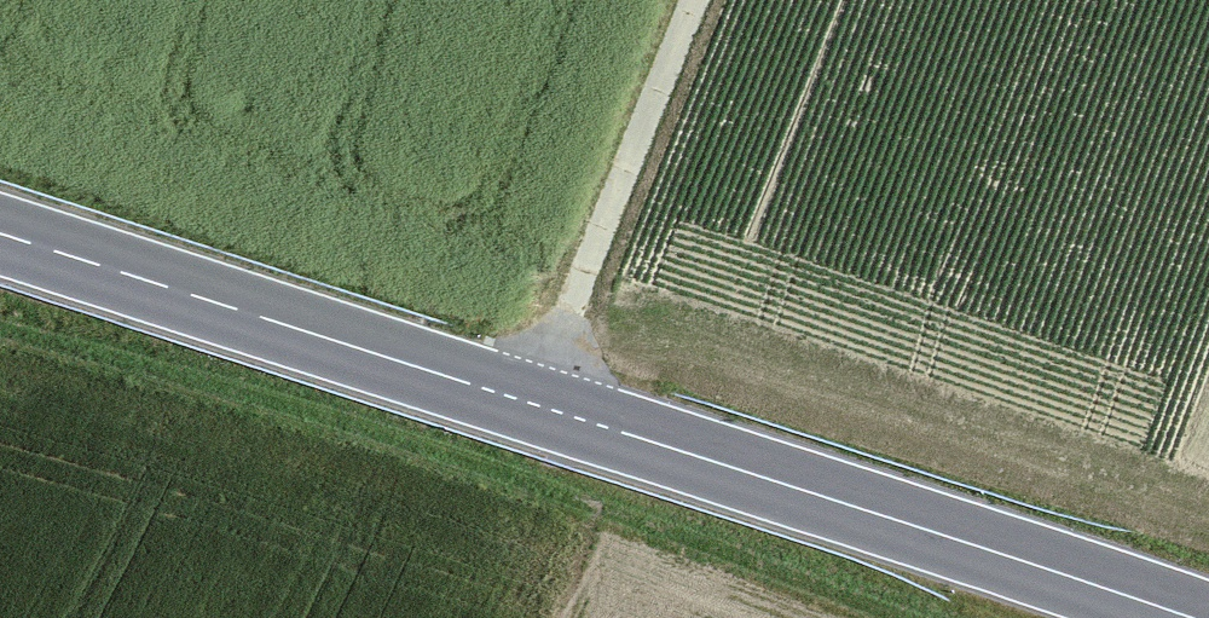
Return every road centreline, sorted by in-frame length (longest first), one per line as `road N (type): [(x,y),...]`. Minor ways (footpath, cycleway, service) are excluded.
road 1 (secondary): [(1191,617),(0,232)]
road 2 (track): [(533,404),(693,0)]

